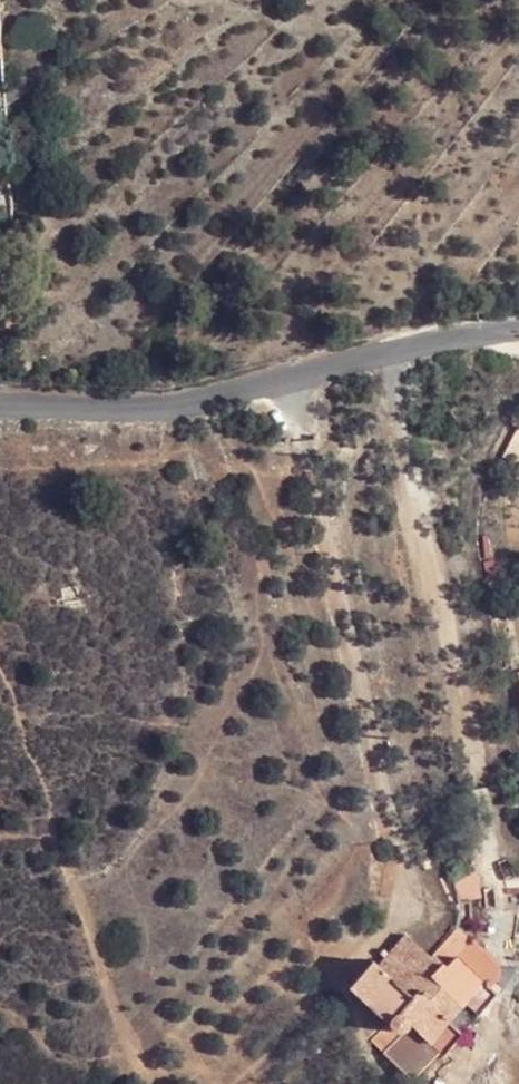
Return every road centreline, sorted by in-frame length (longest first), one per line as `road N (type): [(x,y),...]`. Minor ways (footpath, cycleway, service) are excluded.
road 1 (unclassified): [(0,407),(191,404),(364,355),(466,337),(518,338)]

